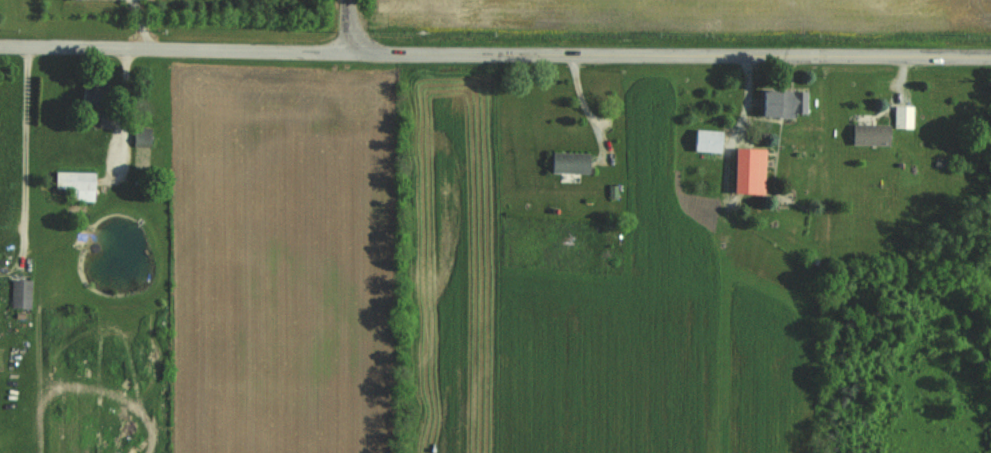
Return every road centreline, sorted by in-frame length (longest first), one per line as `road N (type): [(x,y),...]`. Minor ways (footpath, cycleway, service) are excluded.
road 1 (tertiary): [(352,51),(990,56)]
road 2 (residential): [(0,48),(352,51)]

